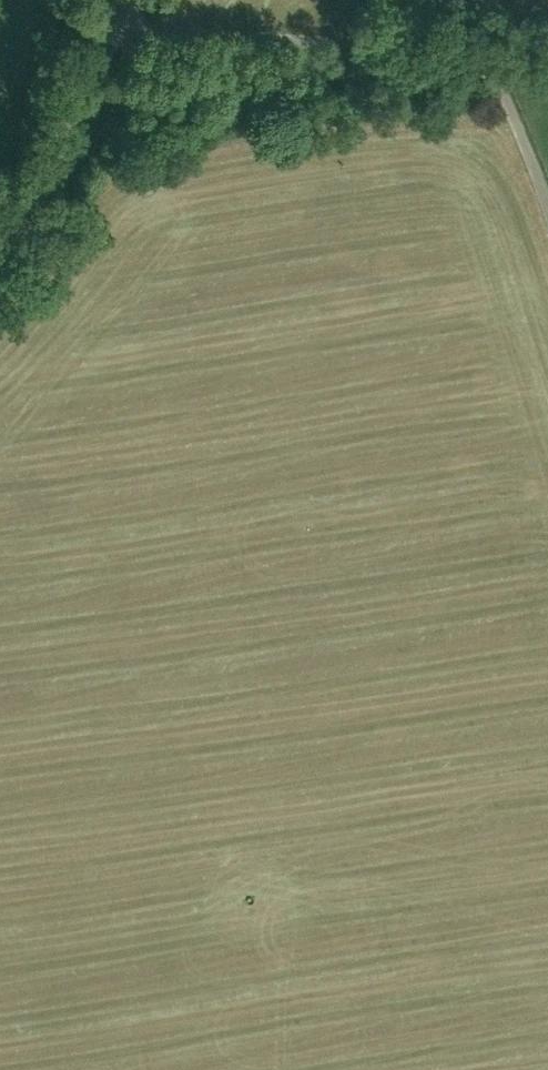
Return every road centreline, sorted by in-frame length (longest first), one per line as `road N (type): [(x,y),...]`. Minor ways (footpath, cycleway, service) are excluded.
road 1 (unclassified): [(488,63),(201,44),(116,27)]
road 2 (tertiary): [(0,263),(62,161),(116,27)]
road 3 (residential): [(547,234),(488,63)]

